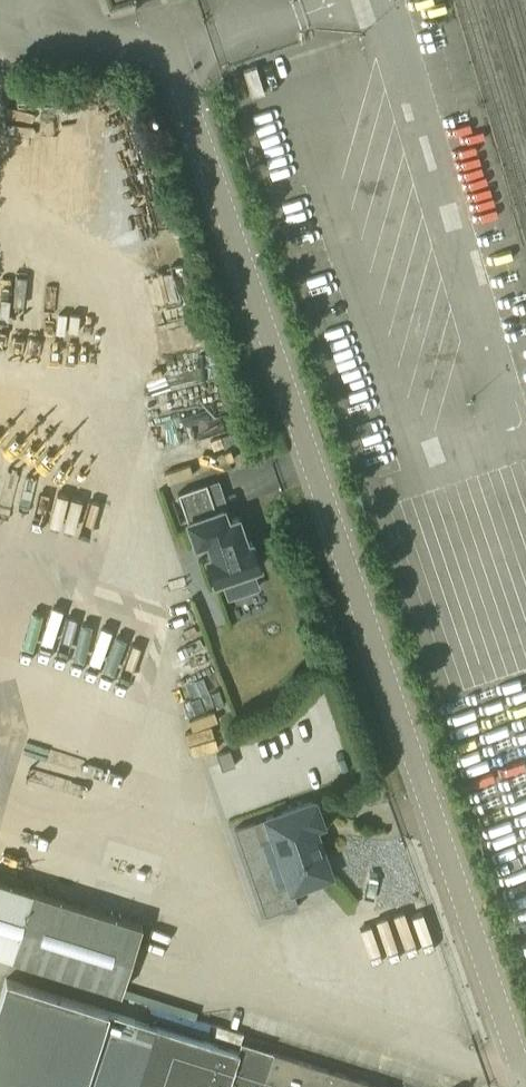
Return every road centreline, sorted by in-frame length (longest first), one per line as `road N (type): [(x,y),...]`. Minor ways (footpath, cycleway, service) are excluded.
road 1 (unclassified): [(525,1078),(168,38)]
road 2 (unclassified): [(168,38),(78,24),(30,0)]

